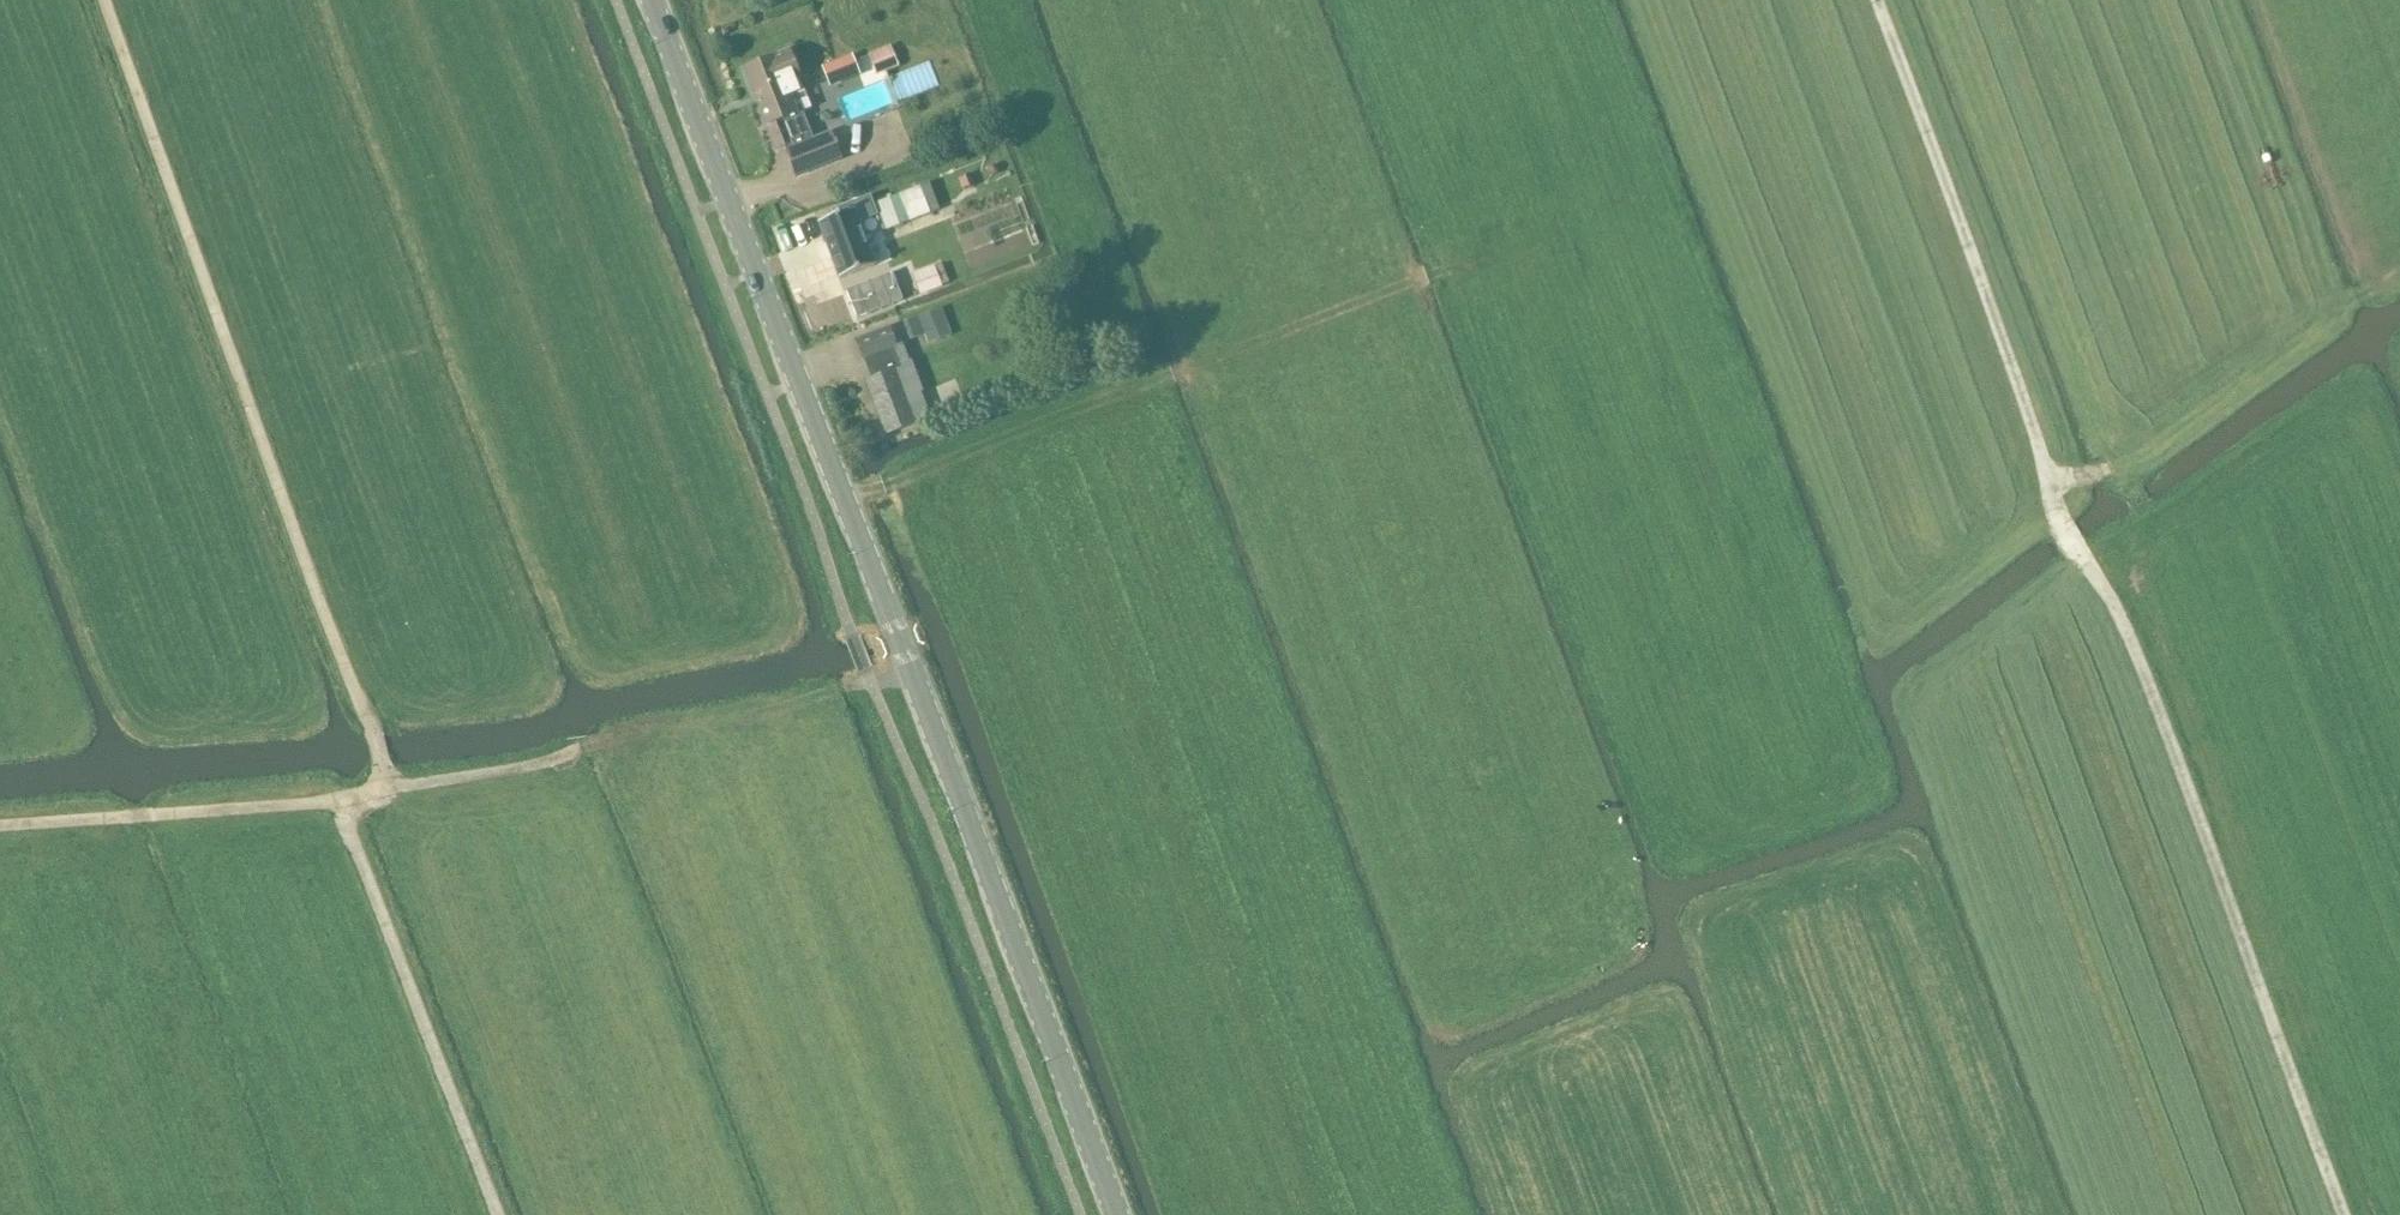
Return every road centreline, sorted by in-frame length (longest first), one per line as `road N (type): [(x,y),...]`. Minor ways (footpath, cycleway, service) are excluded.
road 1 (track): [(2343,1214),(2141,669),(2052,511),(2035,428),(1874,0)]
road 2 (tertiary): [(1118,1214),(652,0)]
road 3 (track): [(0,830),(346,805),(388,791),(509,777),(581,755),(643,717),(740,707),(912,666)]
road 4 (track): [(388,791),(103,0)]
road 5 (track): [(502,1214),(346,805)]
road 6 (track): [(2143,516),(2119,472),(2049,479)]

